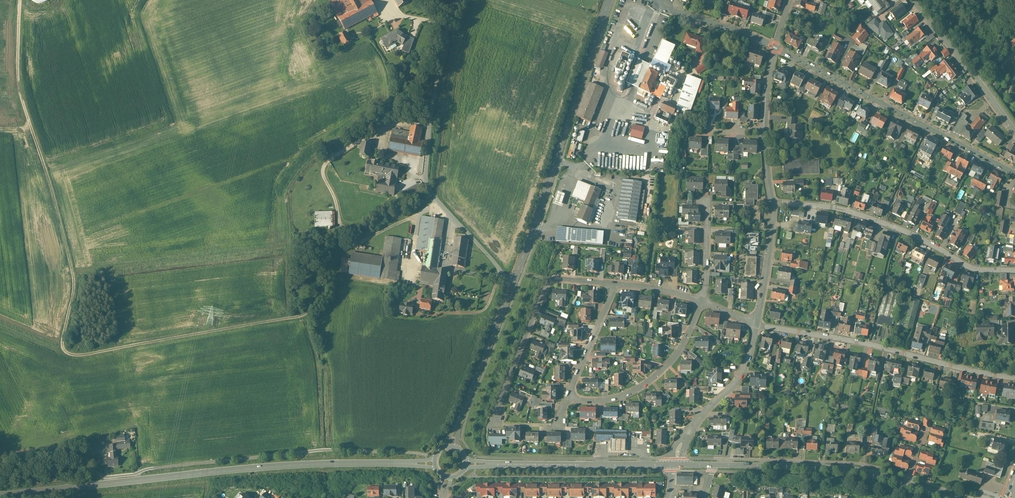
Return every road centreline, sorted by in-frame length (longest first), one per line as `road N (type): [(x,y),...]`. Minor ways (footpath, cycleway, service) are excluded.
road 1 (track): [(317,304),(298,317),(86,354),(64,350),(74,276),(19,89),(19,0)]
road 2 (secondary): [(436,463),(240,469),(0,496)]
road 3 (unclassified): [(513,283),(425,181),(440,60),(458,0)]
road 4 (tertiary): [(513,283),(609,0)]
road 5 (residential): [(757,324),(1014,378)]
road 6 (residential): [(1014,270),(972,268),(851,211),(772,203)]
road 7 (residential): [(614,284),(549,280),(491,424)]
road 8 (secondary): [(673,465),(466,463)]
road 9 (residential): [(1014,174),(833,75)]
road 10 (secondary): [(908,485),(842,469),(714,465)]
road 11 (track): [(341,230),(322,174),(326,162),(386,127),(429,125)]
road 12 (residential): [(701,301),(676,355),(654,378),(617,397),(569,396)]
road 13 (tertiary): [(451,447),(513,283)]
road 14 (residential): [(757,324),(744,369),(688,430),(673,465)]
road 15 (residential): [(1014,131),(914,0)]
road 16 (residential): [(775,46),(657,1)]
road 17 (residential): [(772,203),(757,324)]
road 18 (residential): [(569,396),(614,284)]

